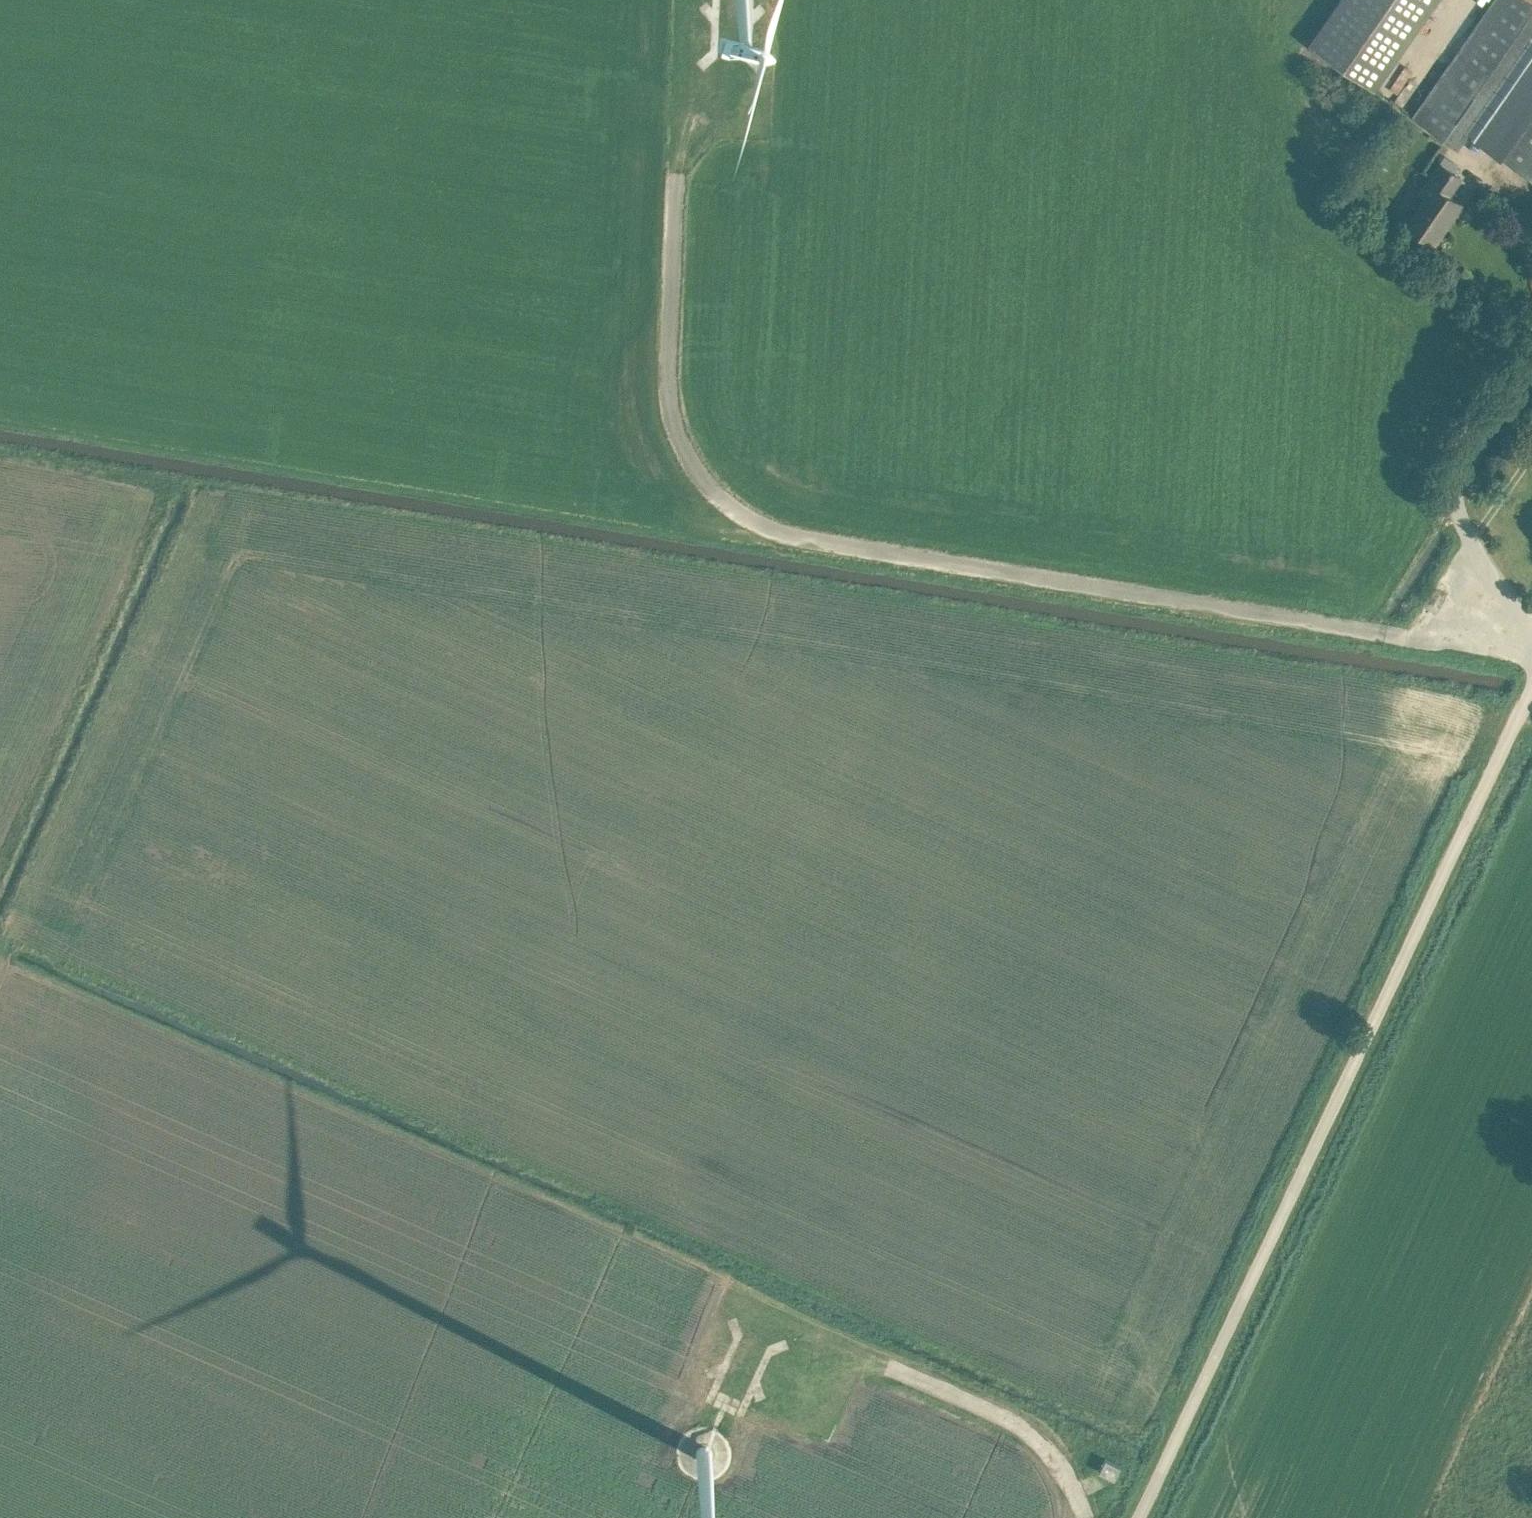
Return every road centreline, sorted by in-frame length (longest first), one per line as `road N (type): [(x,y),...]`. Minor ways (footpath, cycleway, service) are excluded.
road 1 (unclassified): [(1133,1517),(1531,685)]
road 2 (unclassified): [(1531,652),(1448,477),(1451,455),(1531,339)]

